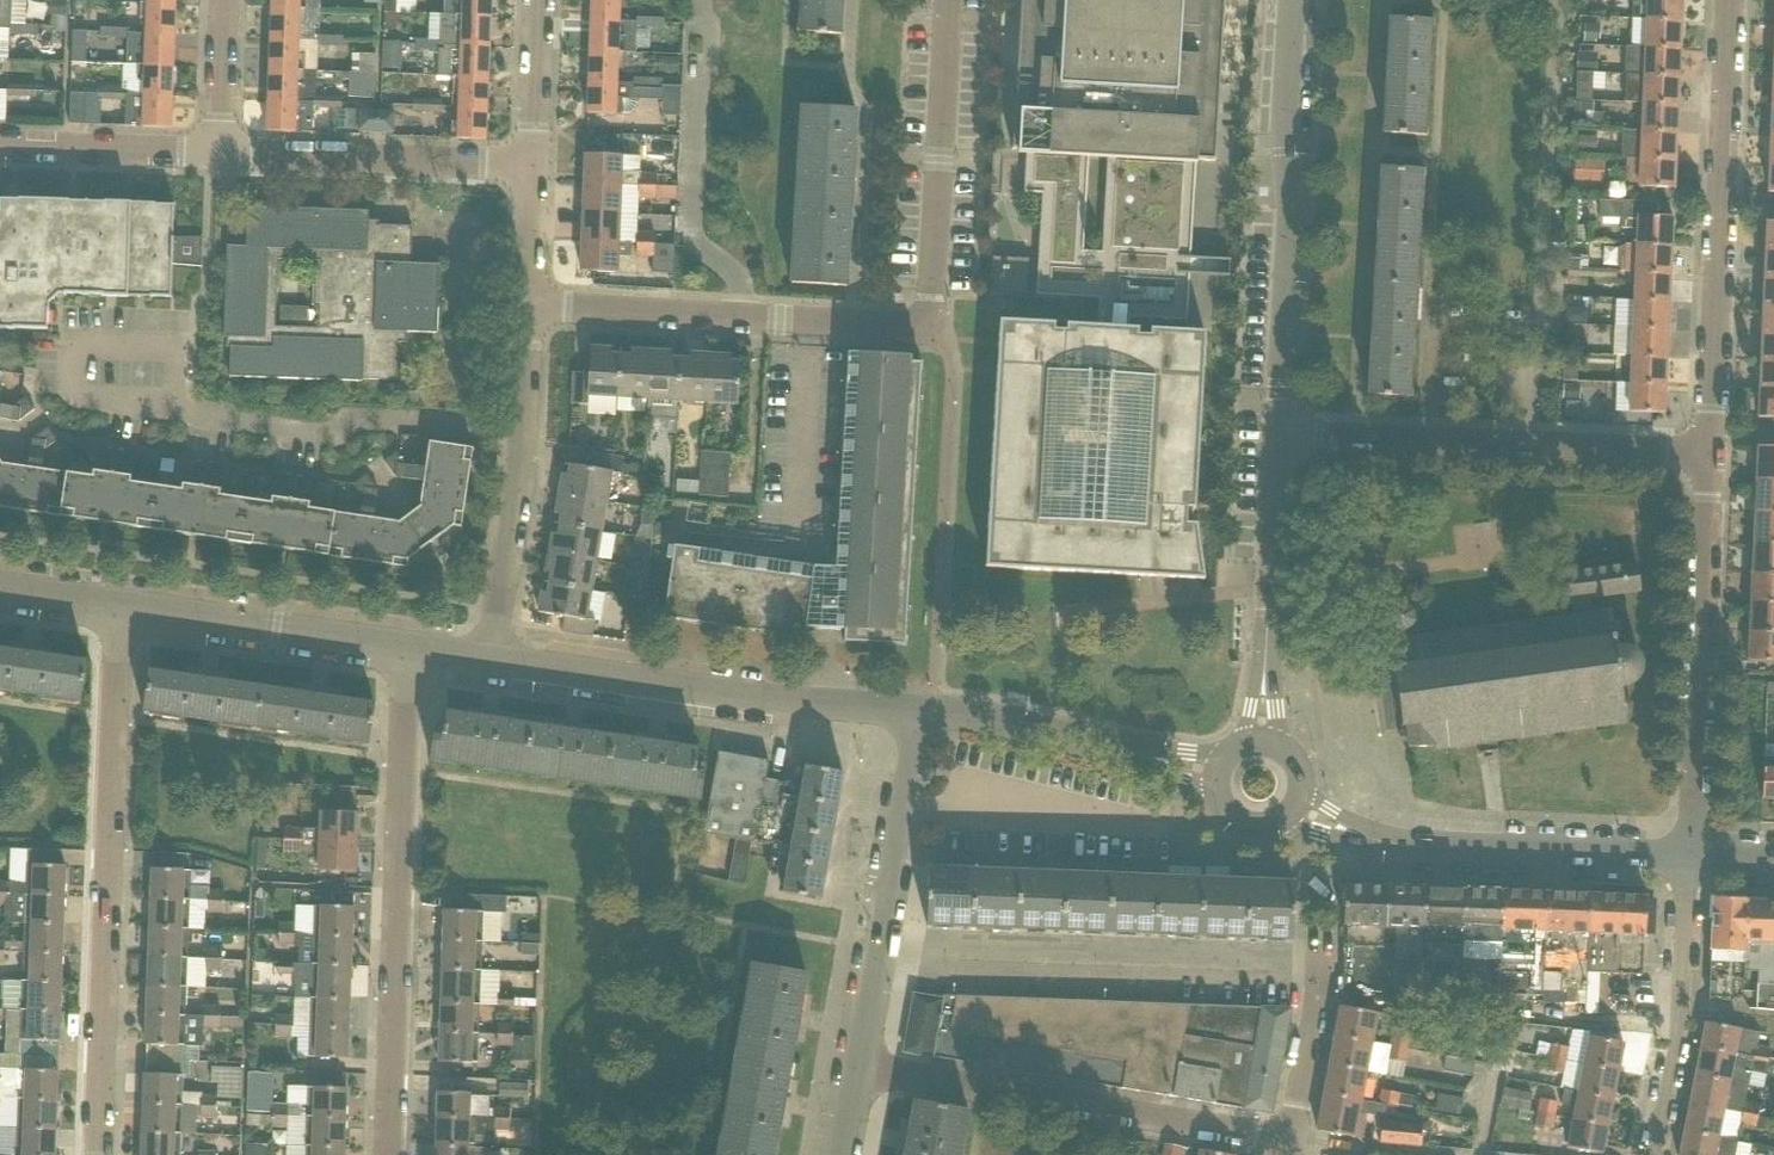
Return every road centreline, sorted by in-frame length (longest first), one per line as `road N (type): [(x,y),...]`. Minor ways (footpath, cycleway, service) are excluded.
road 1 (residential): [(1289,1140),(1320,966),(876,949)]
road 2 (residential): [(99,1154),(119,610)]
road 3 (residential): [(389,1154),(406,647)]
road 4 (residential): [(1706,451),(1726,0)]
road 5 (residential): [(1289,1140),(854,1070)]
road 6 (residential): [(1279,434),(1292,0)]
road 7 (residential): [(919,711),(757,700),(491,660)]
road 8 (residential): [(1706,451),(1279,434)]
road 9 (residential): [(1690,860),(1706,451)]
road 10 (residential): [(932,328),(527,305)]
road 11 (residential): [(1322,822),(1393,848),(1690,860)]
road 12 (residential): [(491,660),(516,523),(527,305)]
road 13 (residential): [(932,328),(950,0)]
road 14 (residential): [(533,166),(220,155)]
road 15 (residential): [(1261,743),(1279,434)]
road 16 (residential): [(1220,775),(919,711)]
road 17 (residential): [(1654,1154),(1681,1016),(1690,860)]
road 18 (residential): [(406,647),(119,610)]
road 19 (residential): [(876,949),(919,711)]
road 20 (residential): [(220,155),(0,145)]
road 21 (residential): [(533,166),(542,0)]
road 22 (residential): [(220,155),(225,0)]
road 23 (residential): [(527,305),(533,166)]
road 24 (residential): [(854,1070),(876,949)]
road 25 (residential): [(119,610),(0,593)]

